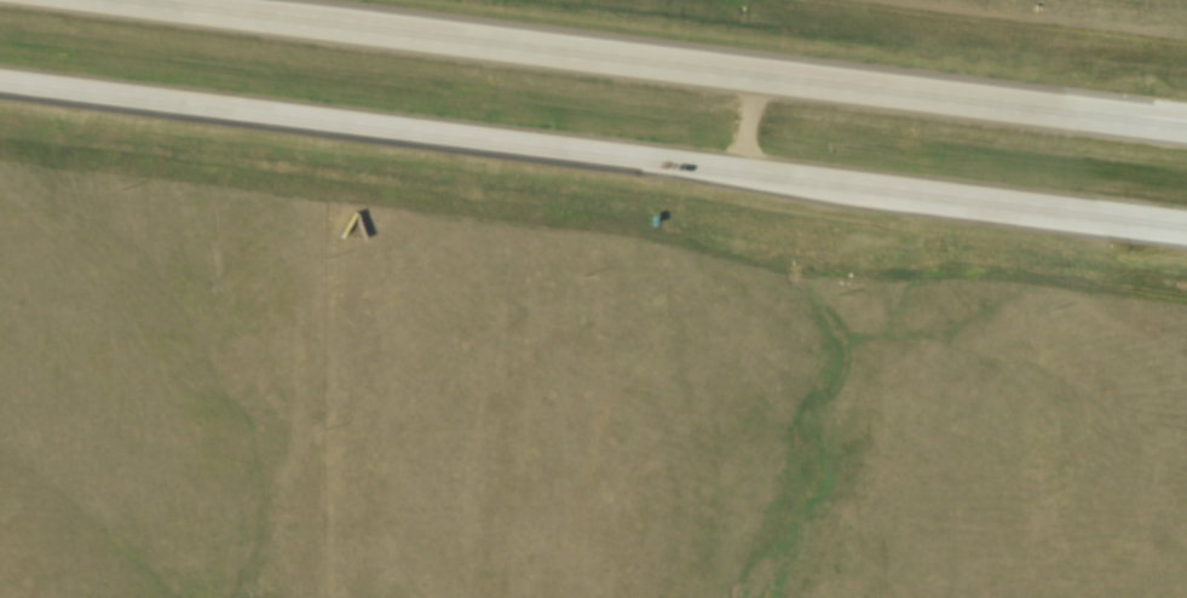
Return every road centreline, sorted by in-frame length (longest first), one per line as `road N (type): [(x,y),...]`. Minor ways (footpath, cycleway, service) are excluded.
road 1 (motorway): [(0,79),(1186,222)]
road 2 (motorway): [(1186,132),(93,0)]
road 3 (motorway): [(1186,117),(924,102)]
road 4 (motorway): [(1008,201),(1186,232)]

